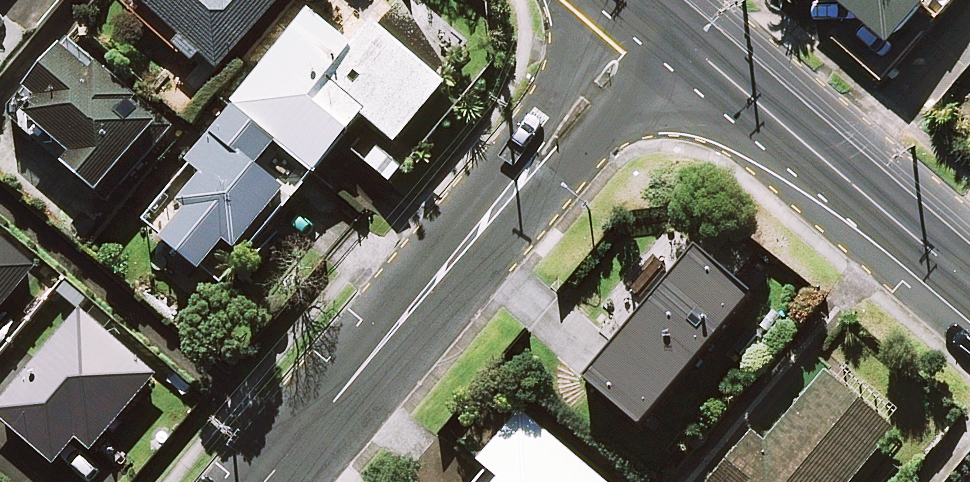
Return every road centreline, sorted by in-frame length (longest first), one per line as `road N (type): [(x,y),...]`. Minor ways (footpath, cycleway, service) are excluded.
road 1 (tertiary): [(261,481),(657,18)]
road 2 (tertiary): [(657,18),(969,279)]

